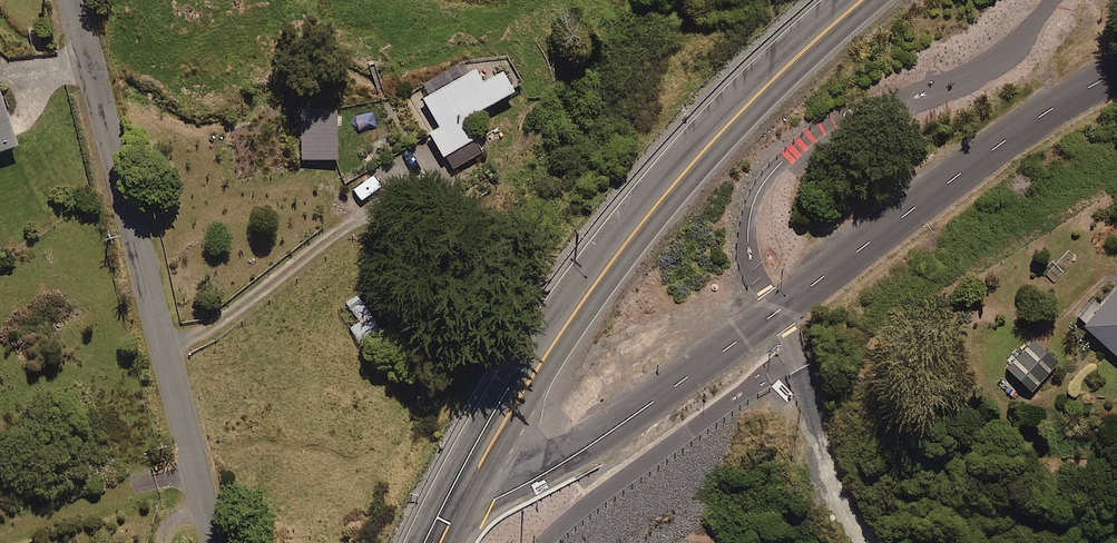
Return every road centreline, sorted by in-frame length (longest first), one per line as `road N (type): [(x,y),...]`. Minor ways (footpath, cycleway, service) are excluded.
road 1 (residential): [(434,516),(495,498),(636,416),(1049,111),(1116,75)]
road 2 (trunk): [(857,0),(678,173),(606,261),(434,516)]
road 3 (secondary): [(69,0),(214,542)]

